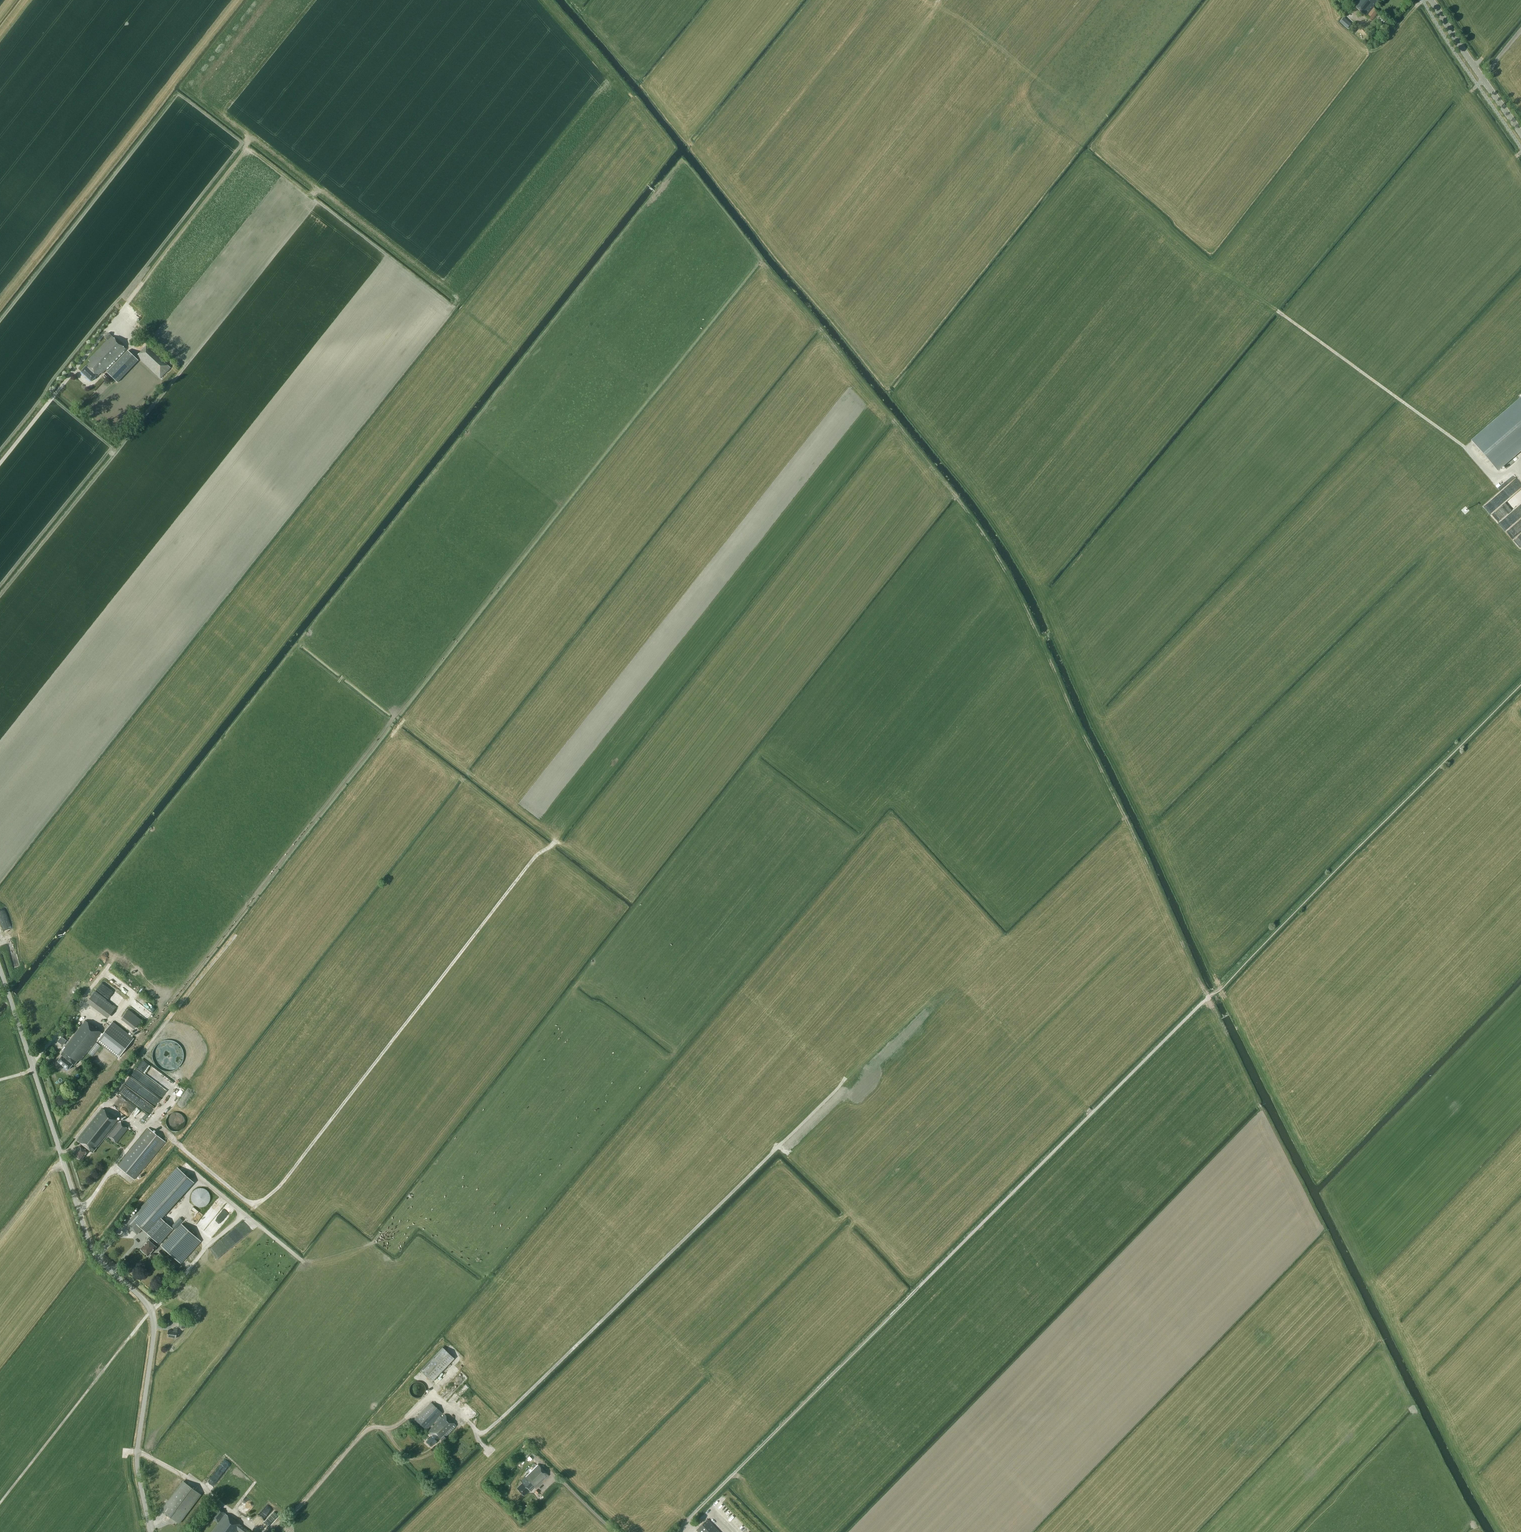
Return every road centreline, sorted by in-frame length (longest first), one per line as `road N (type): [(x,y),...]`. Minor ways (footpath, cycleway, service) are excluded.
road 1 (tertiary): [(152,1531),(137,1457),(154,1317),(90,1246),(0,967)]
road 2 (track): [(688,1520),(924,1282)]
road 3 (secondary): [(1520,134),(1431,0)]

